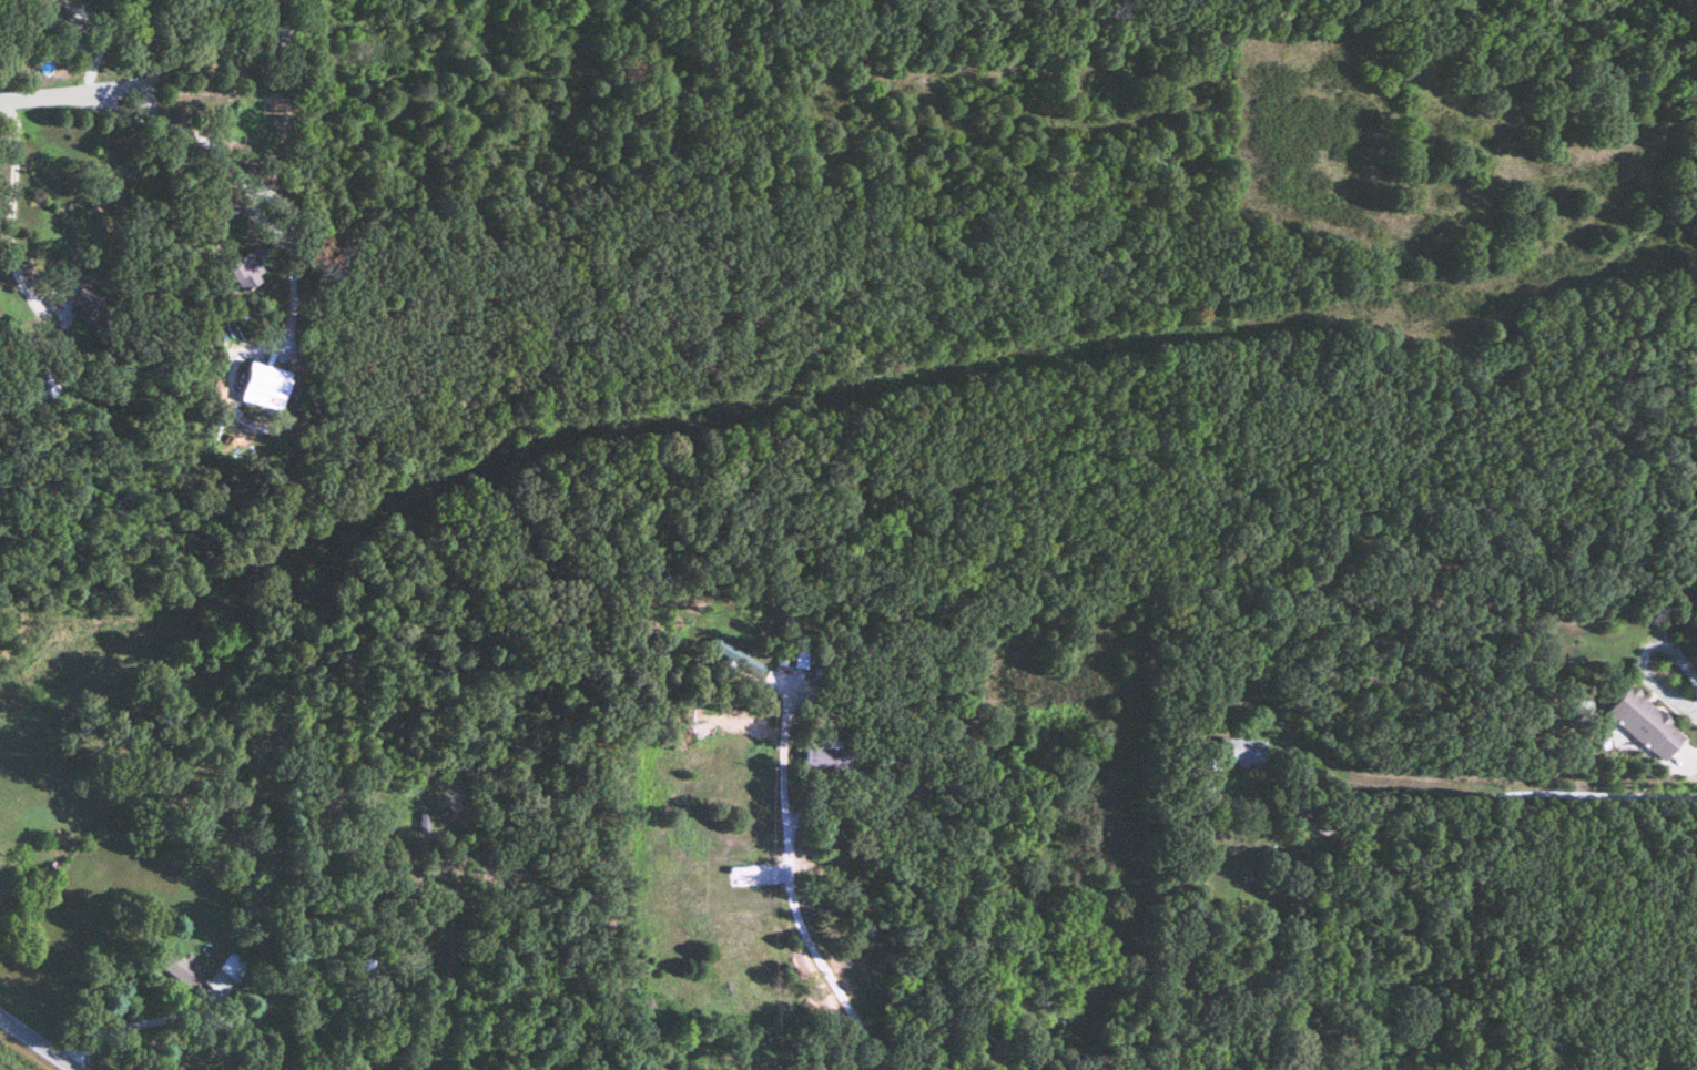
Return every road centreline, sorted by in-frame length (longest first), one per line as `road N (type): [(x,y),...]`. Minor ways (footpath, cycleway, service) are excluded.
road 1 (residential): [(858,1069),(848,1021),(797,930),(786,893),(778,699),(720,650)]
road 2 (residential): [(78,94),(129,85),(140,89),(140,112),(113,111),(78,94)]

